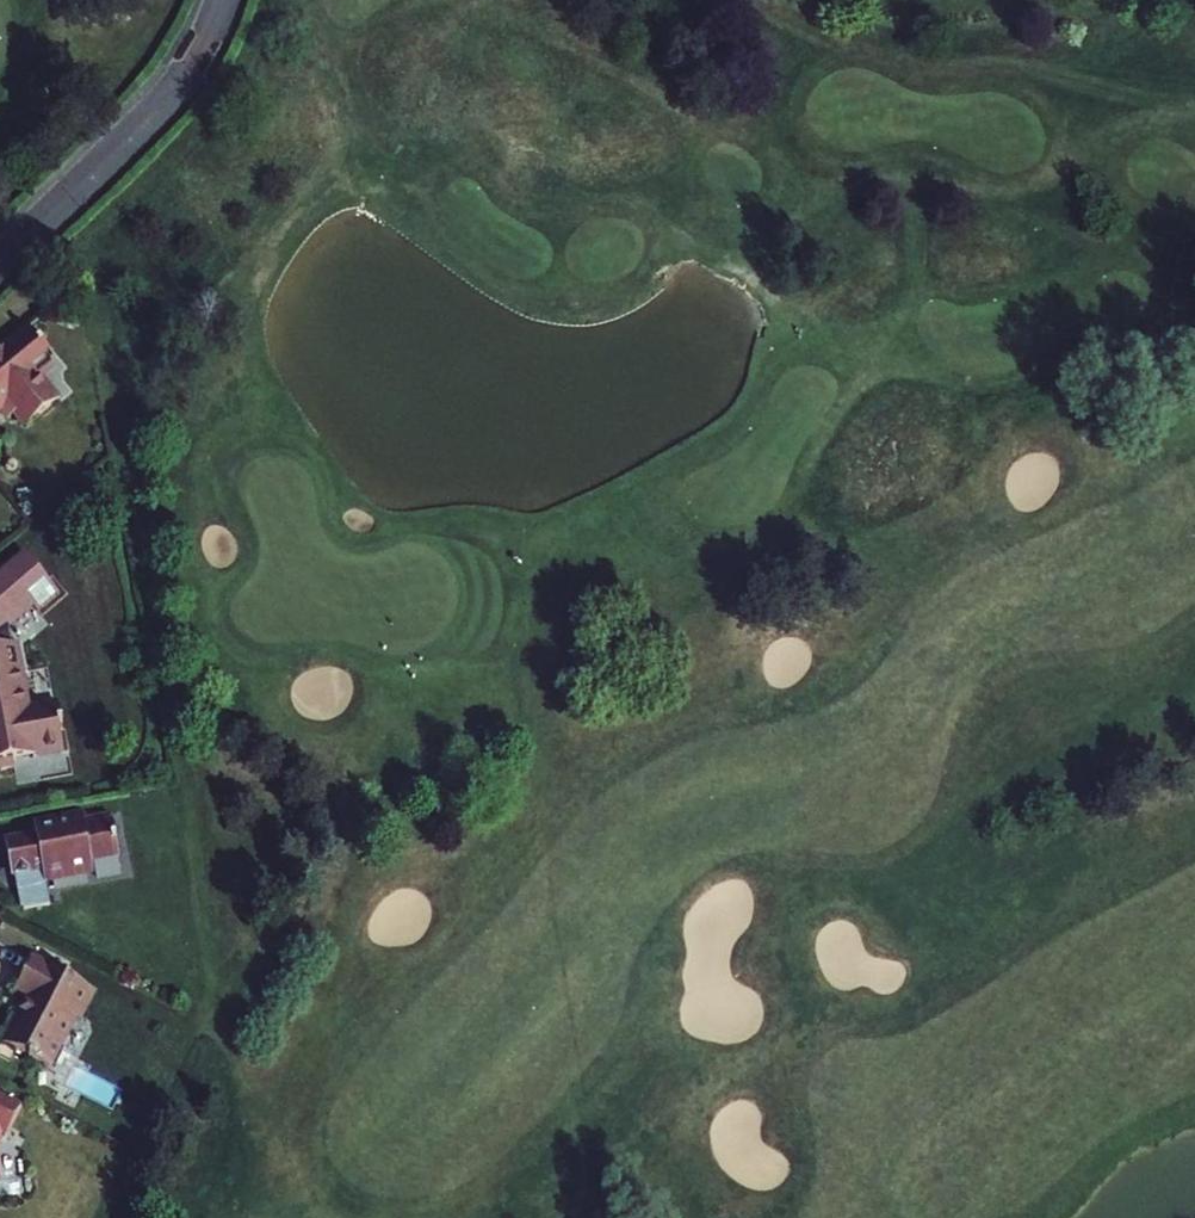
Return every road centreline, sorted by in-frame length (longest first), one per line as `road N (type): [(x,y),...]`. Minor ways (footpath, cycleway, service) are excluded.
road 1 (residential): [(221,0),(203,43),(158,104),(0,264)]

